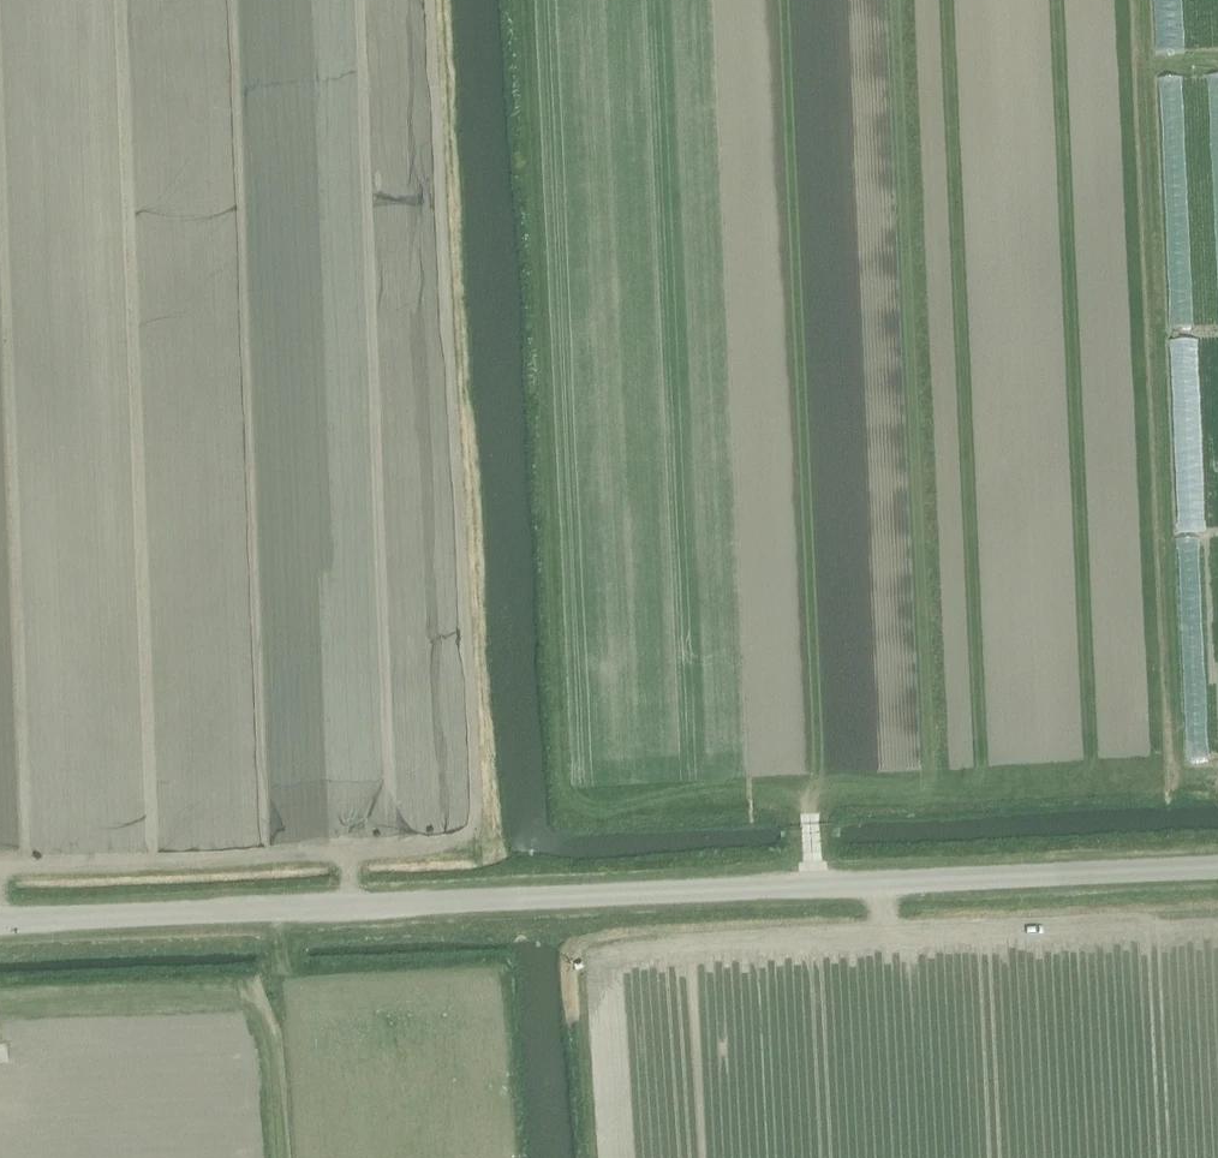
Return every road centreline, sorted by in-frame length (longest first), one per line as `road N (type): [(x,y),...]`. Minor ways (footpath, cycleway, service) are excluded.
road 1 (unclassified): [(0,926),(1217,872)]

